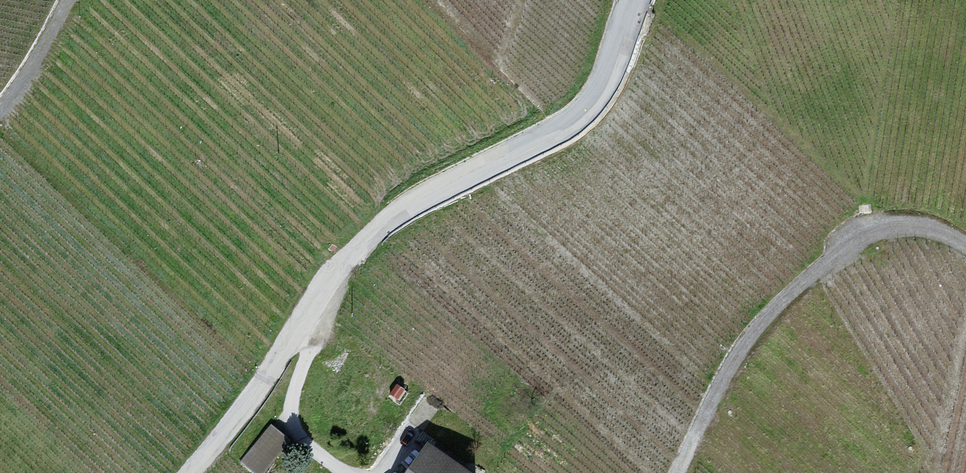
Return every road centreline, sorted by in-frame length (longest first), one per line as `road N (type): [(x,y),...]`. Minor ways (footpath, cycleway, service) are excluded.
road 1 (unclassified): [(628,0),(597,81),(576,110),(374,228),(332,273),(186,472)]
road 2 (unclassified): [(676,472),(733,356),(816,269),(877,229),(909,227),(965,253)]
road 3 (unclassified): [(69,0),(0,107)]

